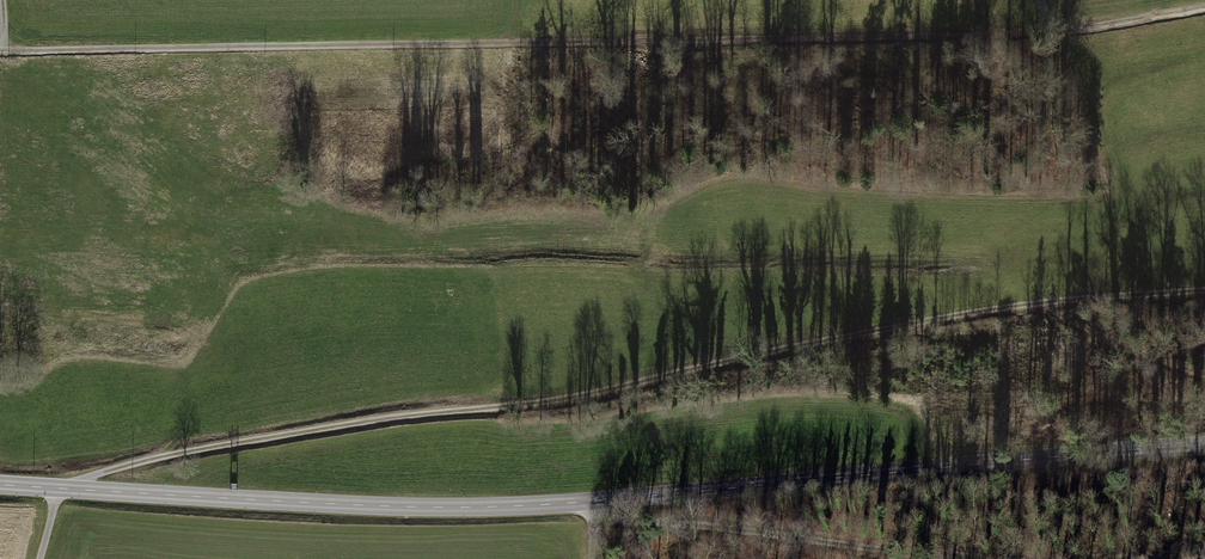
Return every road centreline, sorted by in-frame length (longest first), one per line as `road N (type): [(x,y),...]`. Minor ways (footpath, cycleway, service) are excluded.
road 1 (tertiary): [(0,485),(488,507),(1204,447)]
road 2 (track): [(1204,12),(1053,34),(7,52)]
road 3 (track): [(1204,291),(1006,308),(581,397),(392,417),(165,456),(90,475),(83,489)]
road 4 (track): [(963,558),(713,525),(593,519)]

